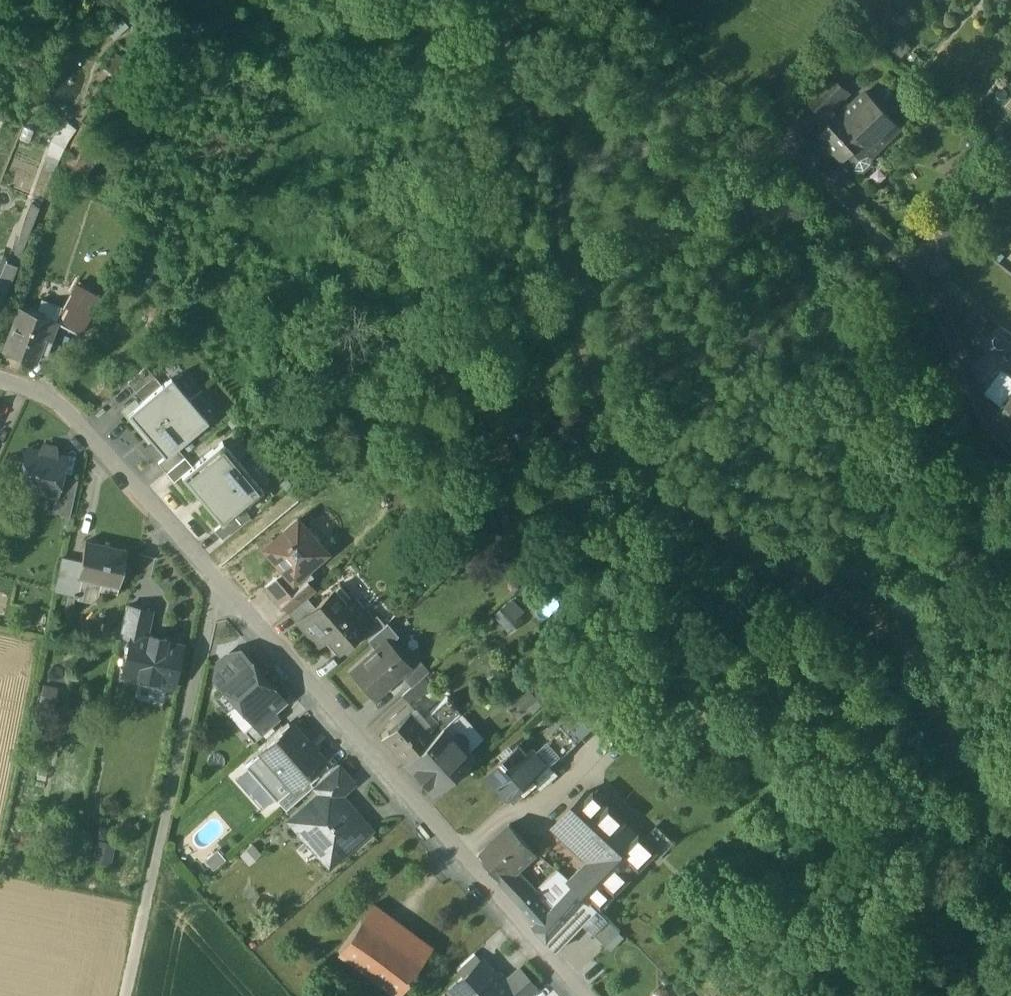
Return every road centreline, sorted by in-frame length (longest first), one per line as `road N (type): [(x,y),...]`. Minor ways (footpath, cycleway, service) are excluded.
road 1 (residential): [(0,379),(52,402),(86,432),(586,995)]
road 2 (track): [(225,590),(208,620),(127,995)]

